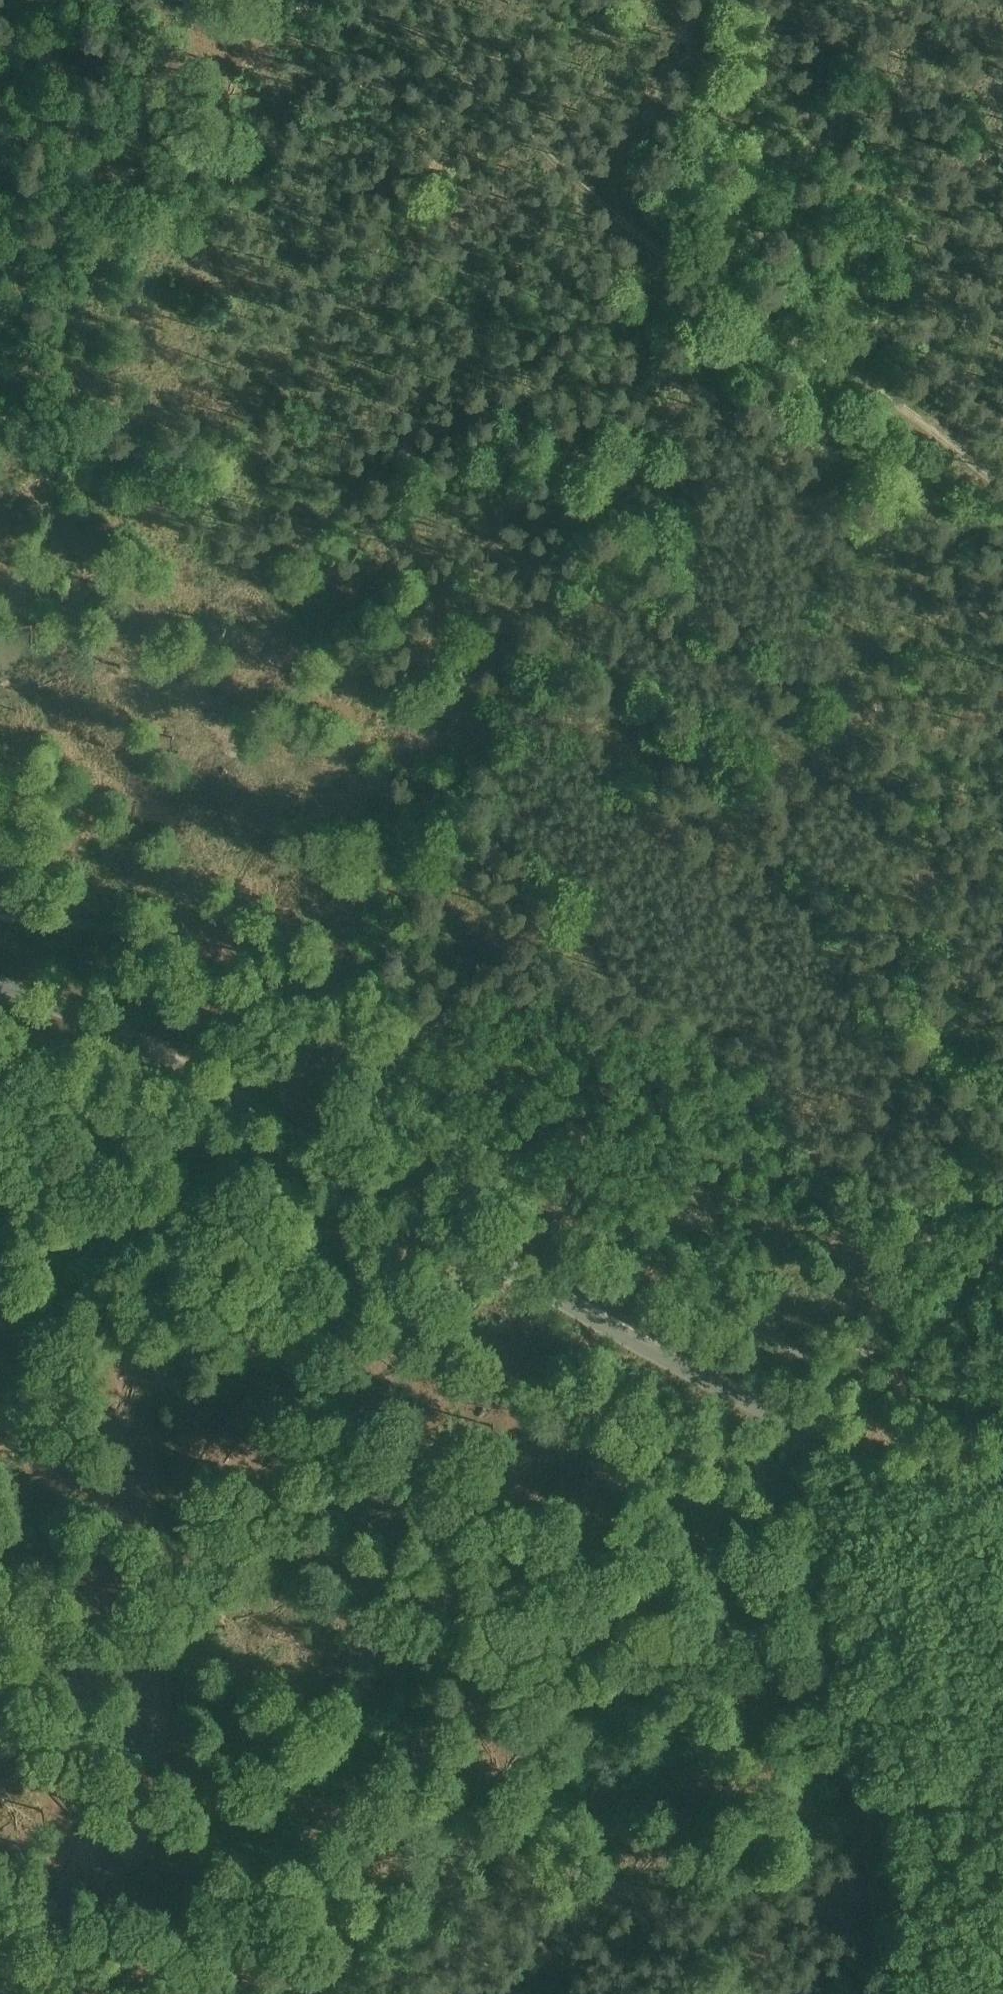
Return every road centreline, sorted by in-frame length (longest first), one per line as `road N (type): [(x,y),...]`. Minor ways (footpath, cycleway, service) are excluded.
road 1 (tertiary): [(1002,1490),(917,1475),(812,1434),(699,1376),(117,1031),(0,988)]
road 2 (track): [(1002,490),(665,257),(568,176),(433,43),(273,12),(128,0)]
road 3 (track): [(812,1434),(806,1500),(837,1687),(877,1902),(907,1993)]
road 4 (track): [(812,1434),(923,1220),(1002,1189)]
road 5 (track): [(119,0),(0,20)]

